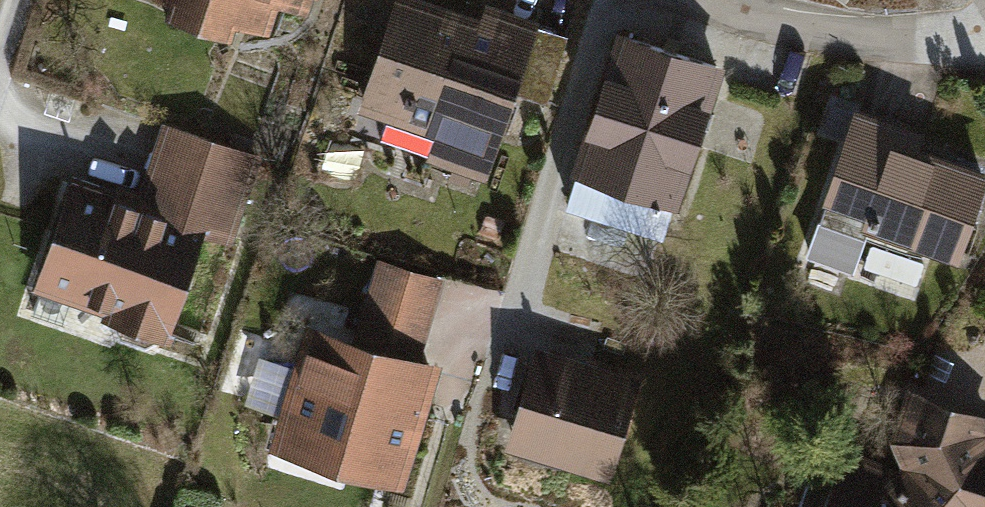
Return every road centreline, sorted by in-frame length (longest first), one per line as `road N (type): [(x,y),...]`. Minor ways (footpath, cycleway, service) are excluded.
road 1 (residential): [(686,0),(750,25),(859,39),(961,49),(984,35)]

